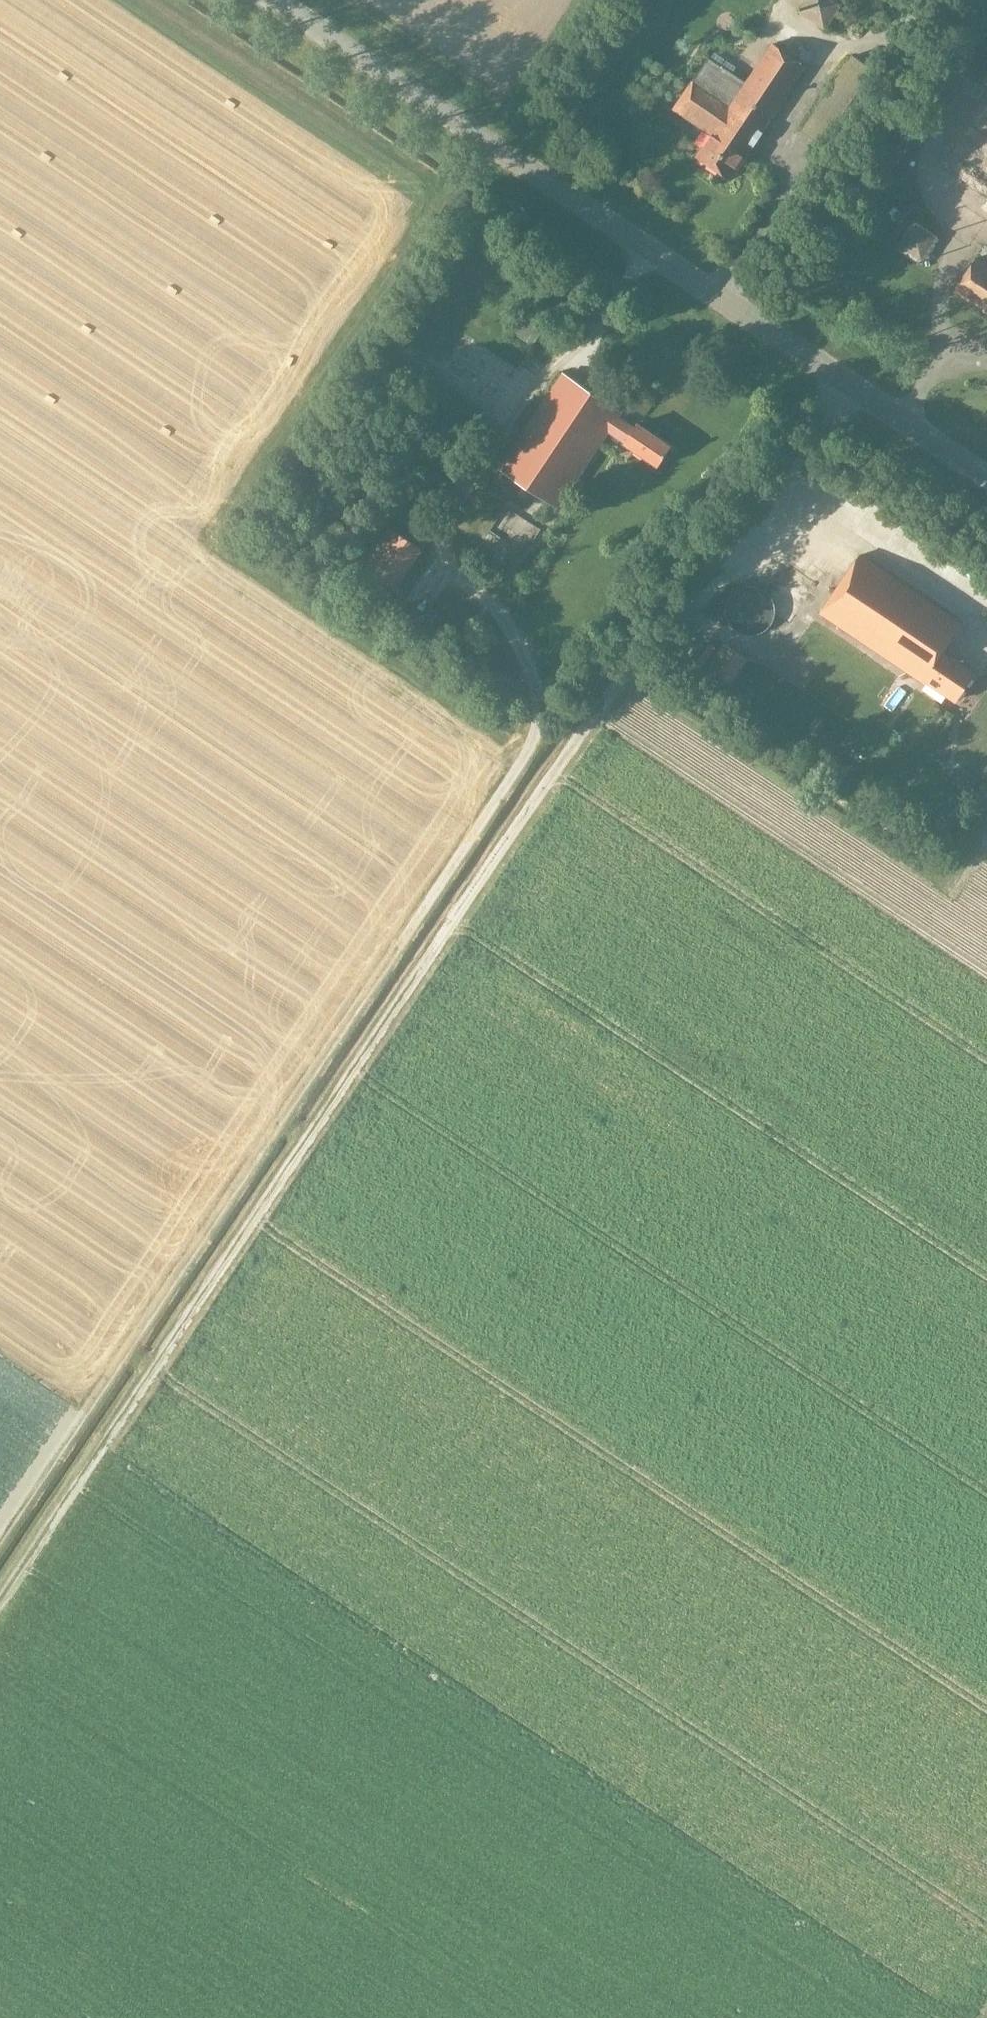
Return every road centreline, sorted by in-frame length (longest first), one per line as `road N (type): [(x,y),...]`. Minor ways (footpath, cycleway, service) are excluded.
road 1 (secondary): [(986,477),(274,0)]

